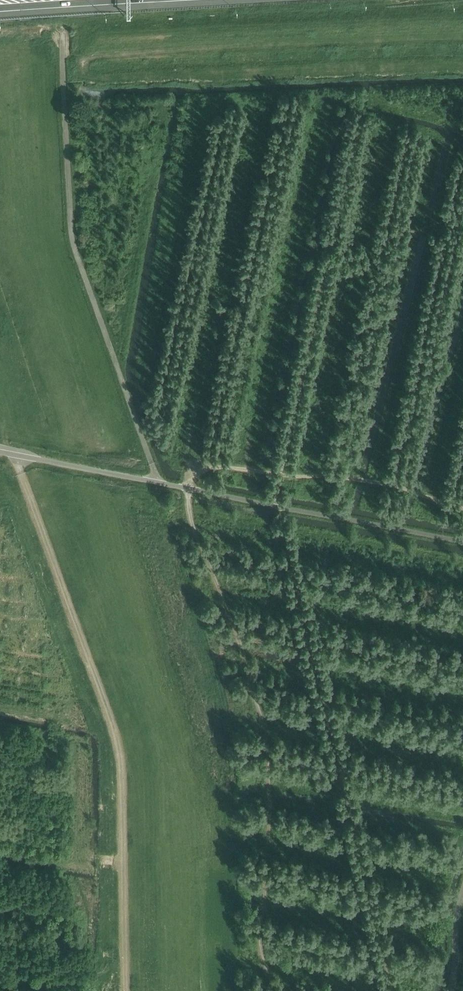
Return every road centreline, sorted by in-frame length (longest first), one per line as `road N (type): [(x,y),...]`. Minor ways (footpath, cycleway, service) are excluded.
road 1 (motorway): [(0,8),(121,0)]

